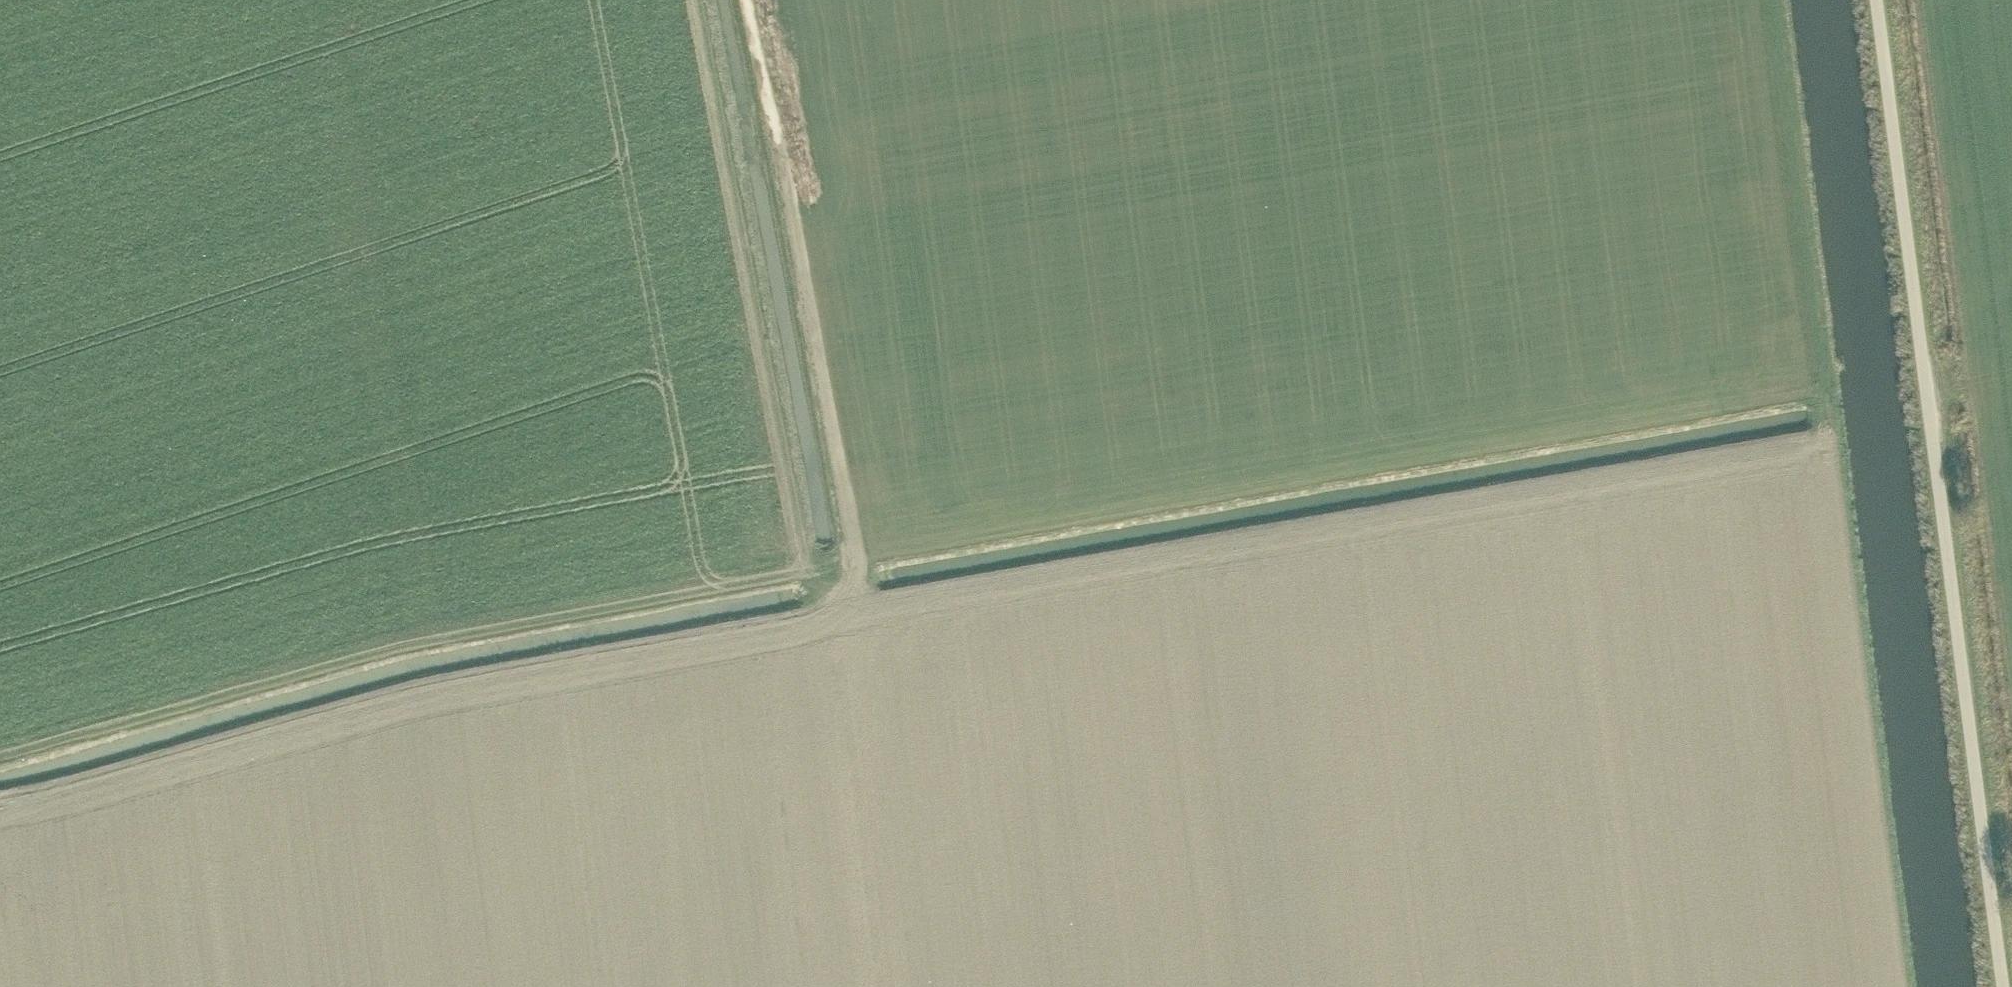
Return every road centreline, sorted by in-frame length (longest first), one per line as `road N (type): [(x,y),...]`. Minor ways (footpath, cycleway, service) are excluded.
road 1 (unclassified): [(2003,986),(1875,0)]

